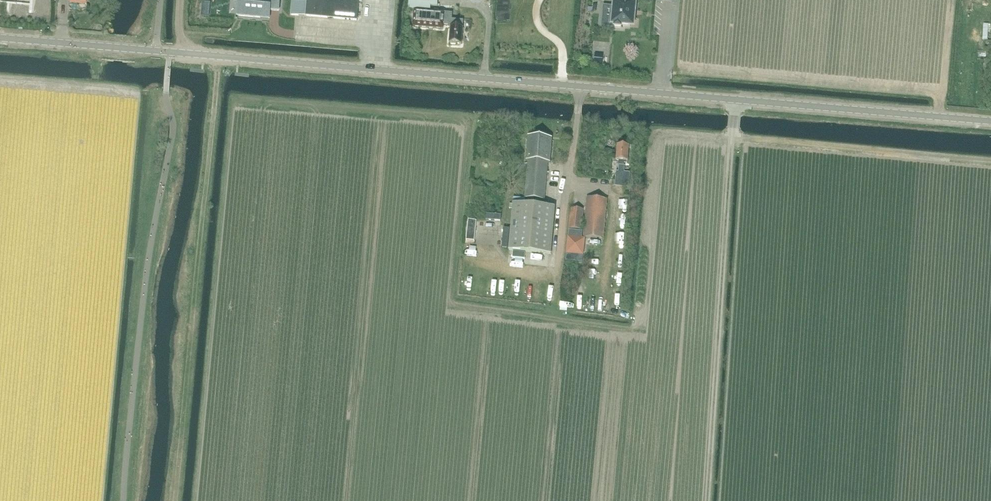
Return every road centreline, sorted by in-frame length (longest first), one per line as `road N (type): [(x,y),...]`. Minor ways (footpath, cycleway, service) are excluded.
road 1 (unclassified): [(990,122),(0,37)]
road 2 (track): [(177,500),(220,56)]
road 3 (track): [(735,101),(707,500)]

